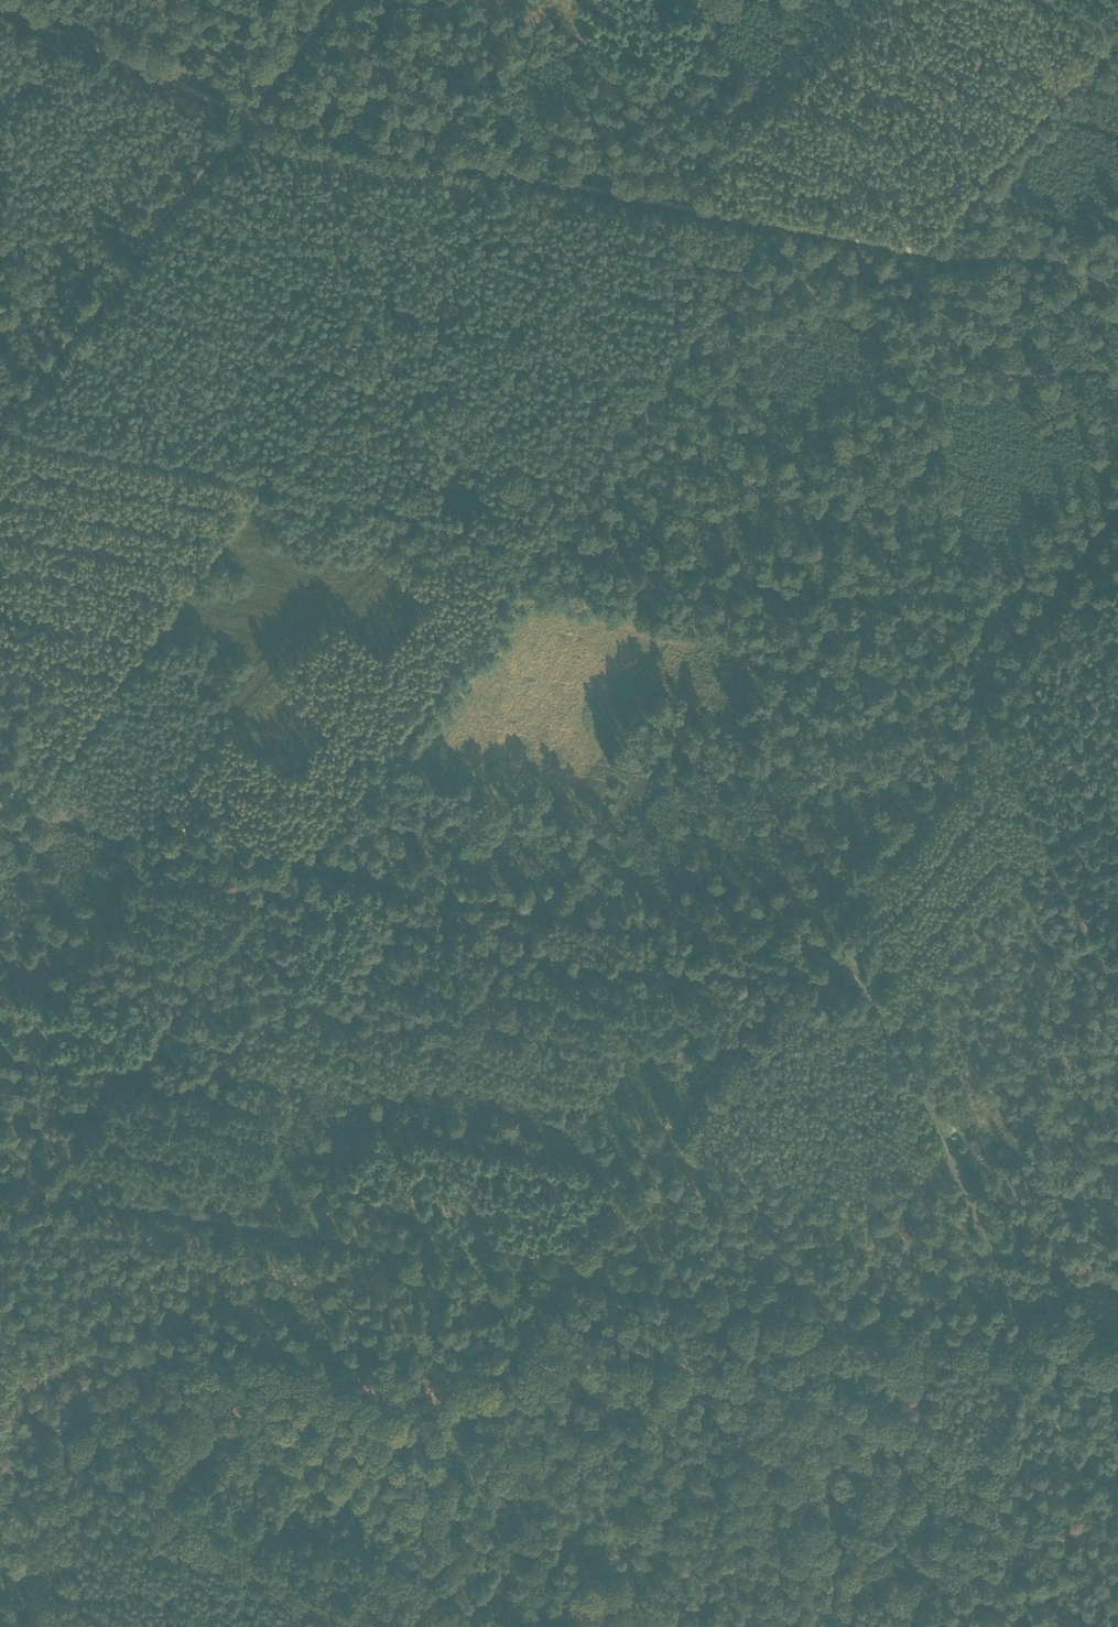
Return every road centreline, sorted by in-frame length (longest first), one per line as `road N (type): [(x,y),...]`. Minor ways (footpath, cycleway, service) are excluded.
road 1 (track): [(1020,1341),(296,1231),(0,1166)]
road 2 (track): [(0,5),(246,114),(928,249)]
road 3 (track): [(1039,640),(803,955),(858,966),(935,1125)]
road 4 (track): [(336,0),(0,422)]
road 5 (track): [(550,533),(1039,640)]
road 6 (track): [(1117,1033),(935,1125),(1032,1339)]
road 7 (track): [(928,249),(1117,36),(1041,0)]
road 8 (track): [(366,1582),(555,1273)]
road 9 (track): [(1020,1341),(1001,1407),(906,1626)]
road 10 (track): [(928,249),(1051,255),(1117,287)]
road 11 (track): [(515,1626),(366,1582)]
road 12 (track): [(1117,535),(1039,640)]

